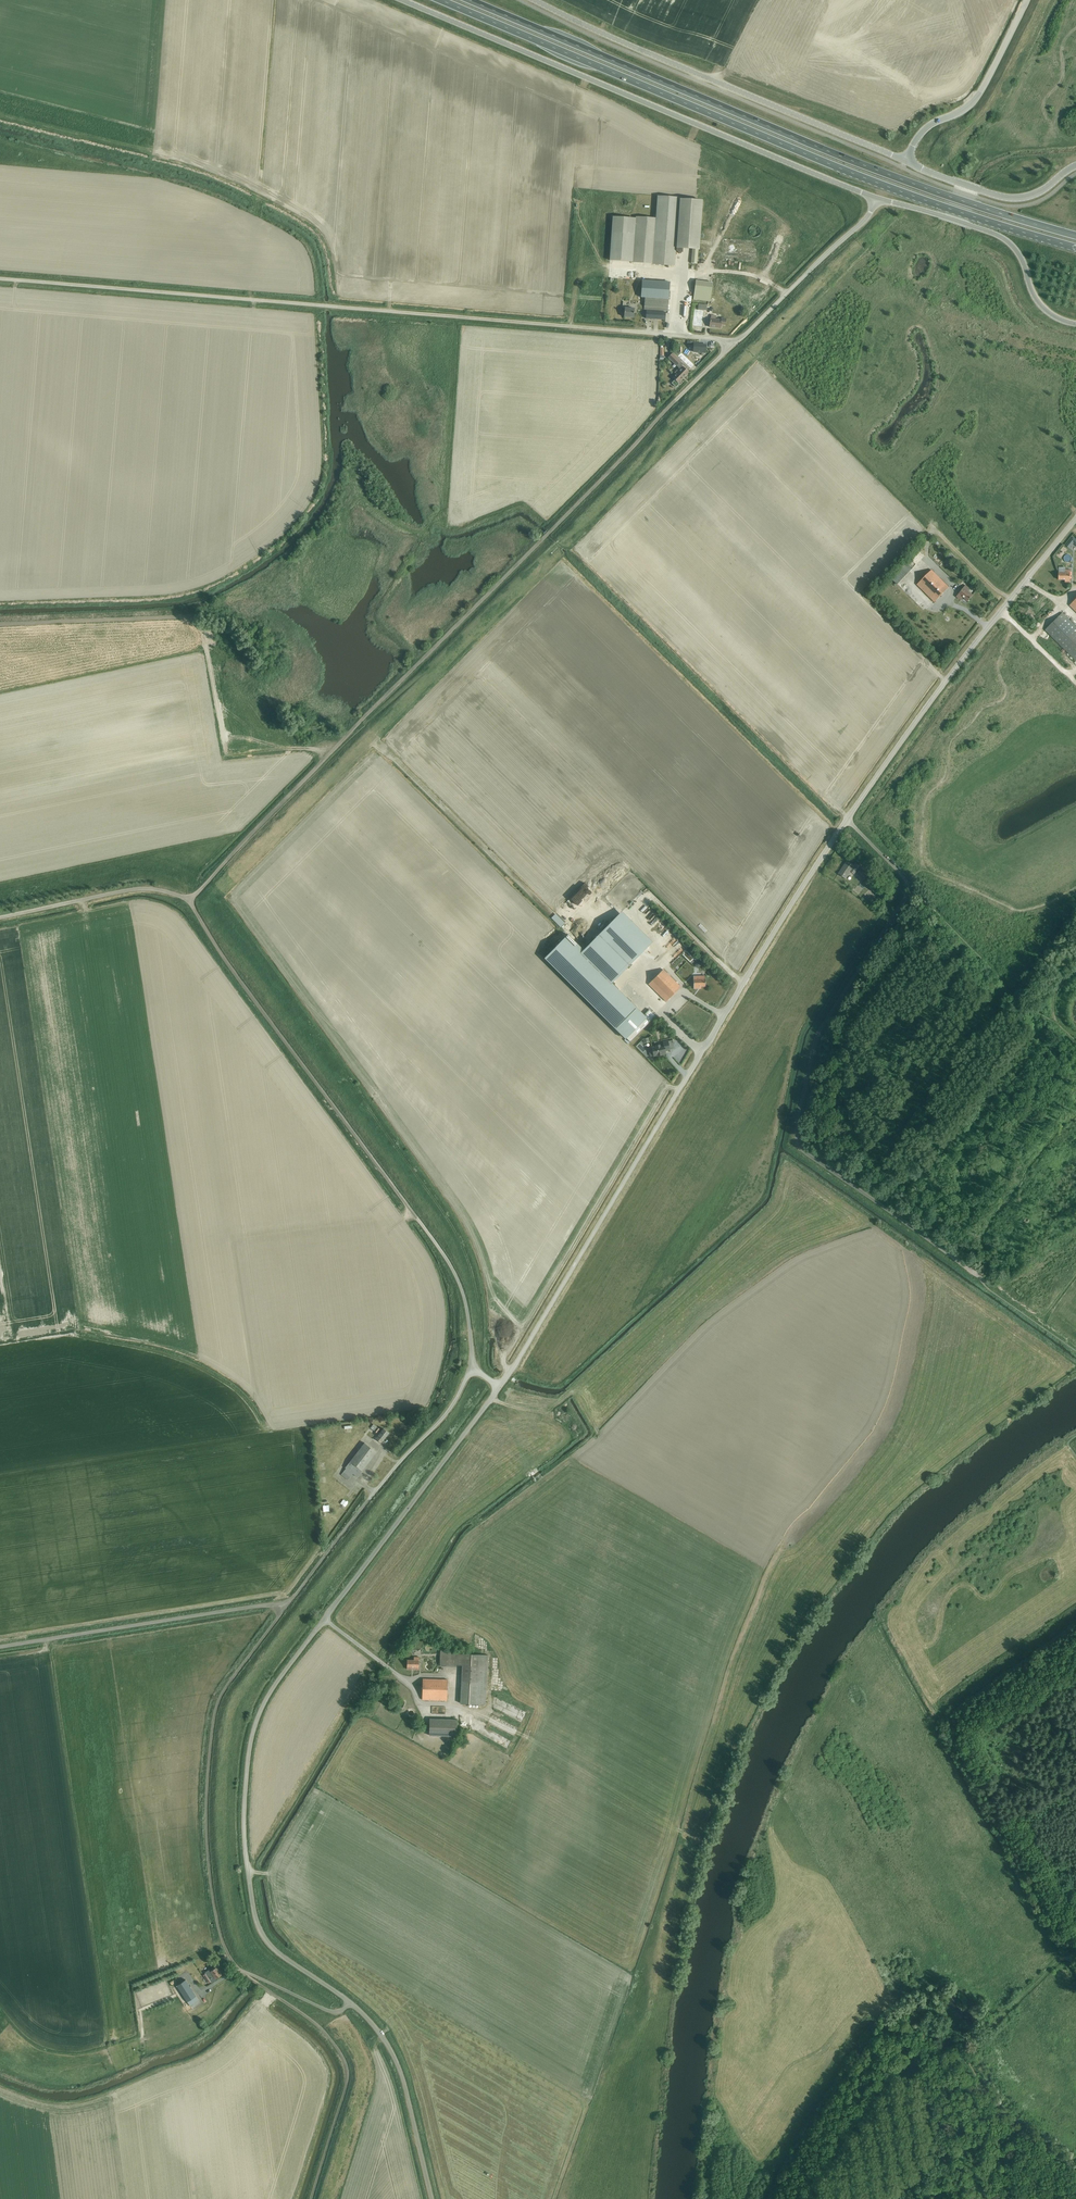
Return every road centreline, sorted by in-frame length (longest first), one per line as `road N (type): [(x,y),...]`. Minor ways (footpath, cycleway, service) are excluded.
road 1 (track): [(311,2198),(347,2070),(318,2025),(239,1970),(226,1952),(206,1828),(216,1708),(347,1527),(459,1394)]
road 2 (unclassified): [(350,2002),(276,1951),(256,1919),(244,1827),(254,1731),(279,1679),(501,1386)]
road 3 (track): [(678,399),(189,900)]
road 4 (trunk): [(441,0),(844,169),(1075,247)]
road 5 (unclassified): [(501,1386),(847,821)]
road 6 (trunk): [(1075,235),(875,170),(470,0)]
road 7 (unclassified): [(1009,1304),(797,1141),(821,1028),(907,894),(904,877),(847,821)]
road 8 (track): [(608,329),(0,279)]
road 9 (unclassified): [(403,0),(877,199)]
road 10 (unclassified): [(907,161),(540,0)]
road 11 (track): [(416,1218),(189,900)]
road 12 (unclassified): [(847,821),(1075,519)]
road 13 (track): [(1072,1954),(978,2040),(916,2047),(903,2056),(868,2096),(806,2198)]
road 14 (track): [(290,1601),(0,1647)]
road 15 (unclassified): [(877,199),(995,233),(1019,254),(1043,308),(1075,324)]
road 16 (unclassified): [(432,2198),(396,2060),(350,2002)]
road 17 (unclassified): [(731,347),(866,220),(877,199)]
road 18 (unclassified): [(907,161),(928,126),(980,92),(1025,0)]
road 19 (track): [(0,918),(136,891),(189,900)]
road 20 (unclassified): [(1075,165),(1040,193),(1013,199),(907,161)]
road 21 (track): [(1075,2178),(1008,2118),(969,2042)]
road 22 (track): [(911,2198),(940,2171),(947,2144),(942,2105),(916,2047)]
road 23 (unclassified): [(472,1369),(460,1285),(416,1218)]
road 24 (unclassified): [(731,347),(608,329)]
road 25 (unclassified): [(239,1970),(327,2010),(350,2002)]

